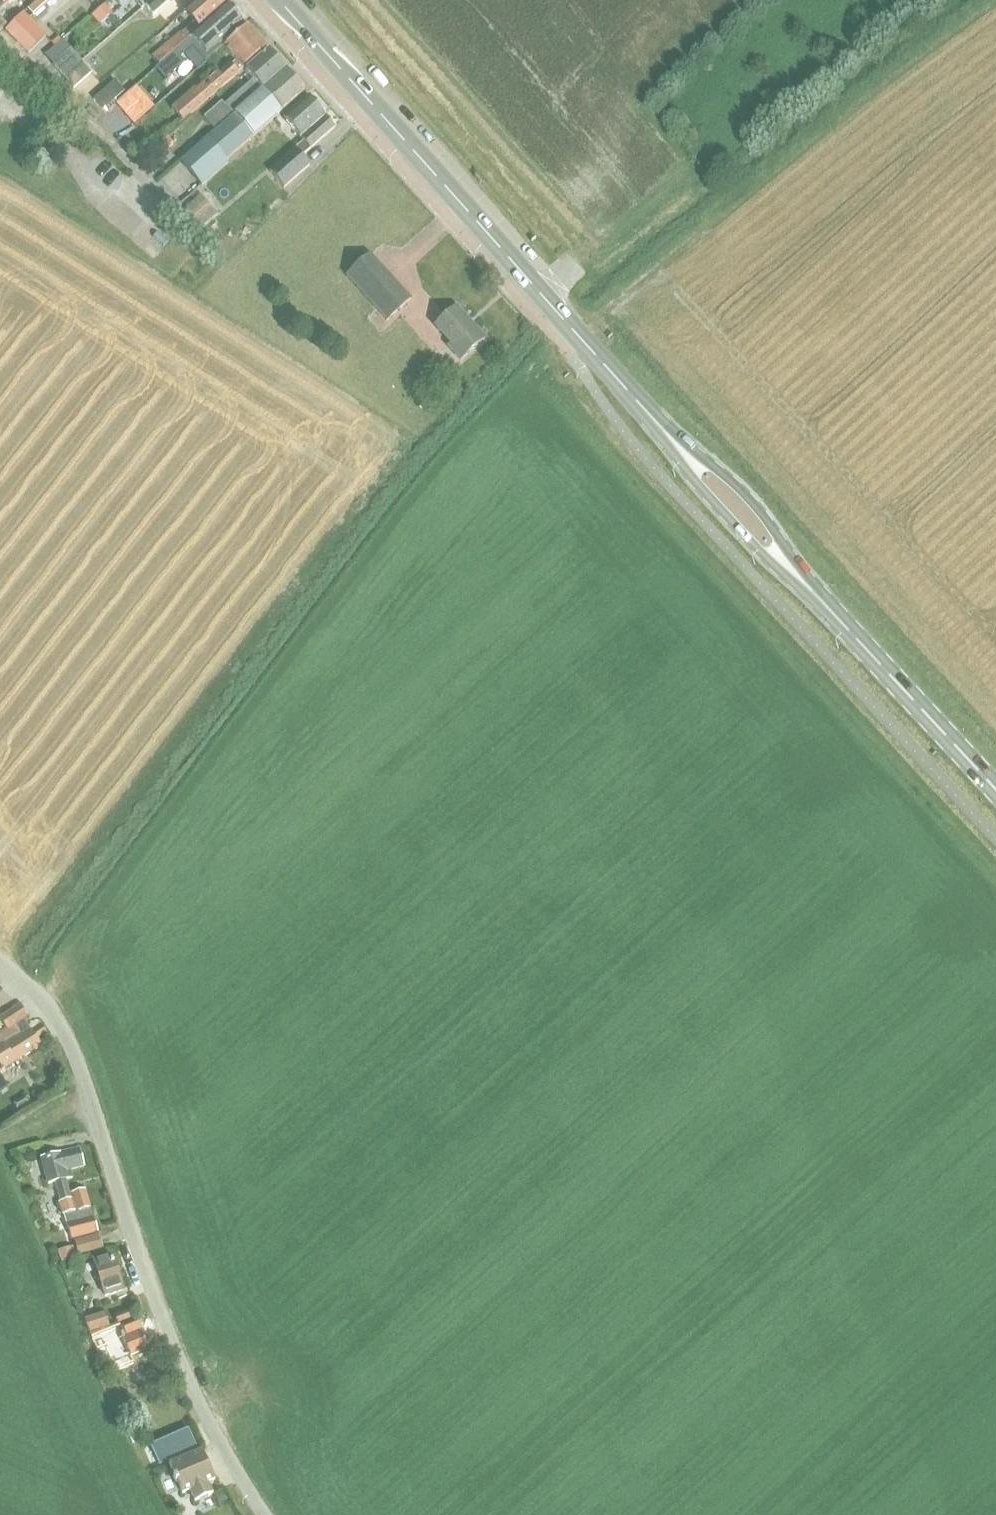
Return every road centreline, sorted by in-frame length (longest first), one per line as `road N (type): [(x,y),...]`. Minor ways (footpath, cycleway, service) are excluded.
road 1 (residential): [(265,1514),(174,1349),(78,1064),(51,1009),(0,960)]
road 2 (secondary): [(648,412),(278,0)]
road 3 (secondary): [(830,611),(759,508),(648,412)]
road 4 (secondary): [(648,412),(694,486),(830,611)]
road 5 (secondary): [(995,790),(830,611)]

